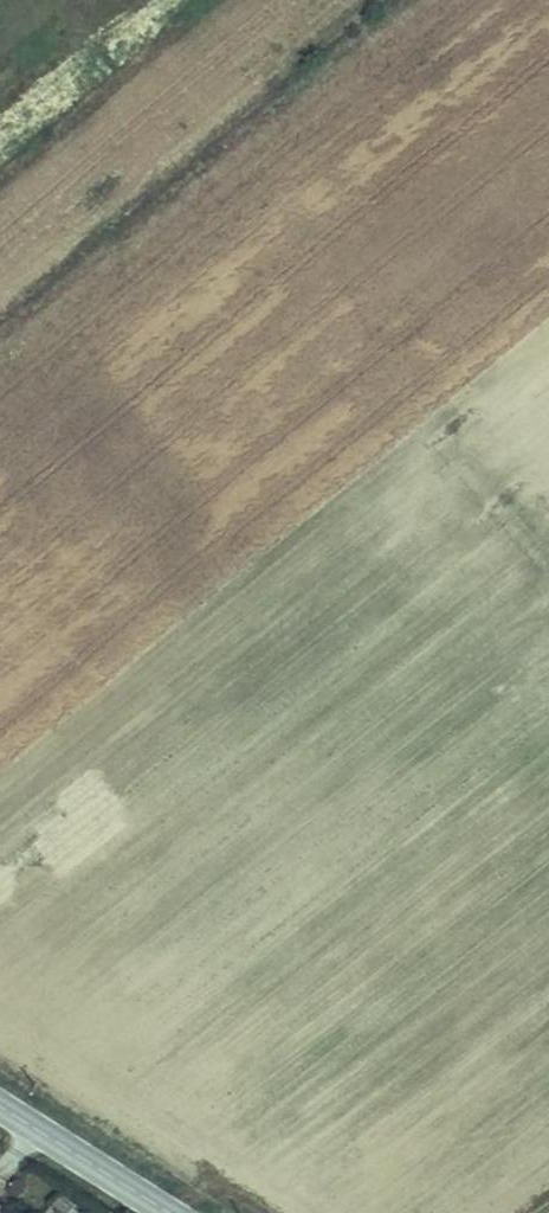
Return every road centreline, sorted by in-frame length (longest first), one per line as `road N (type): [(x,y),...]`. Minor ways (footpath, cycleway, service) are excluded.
road 1 (tertiary): [(168,1212),(0,1107)]

